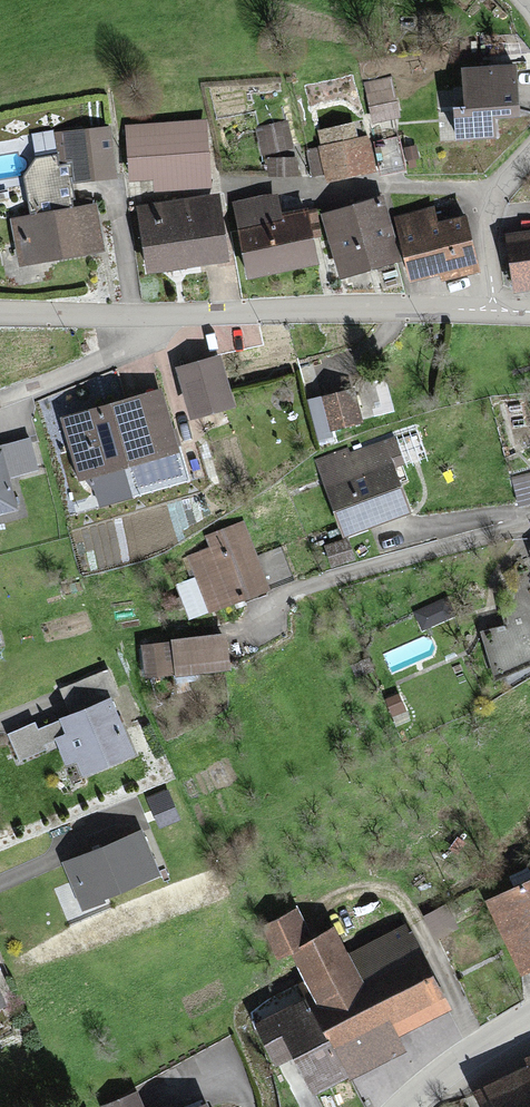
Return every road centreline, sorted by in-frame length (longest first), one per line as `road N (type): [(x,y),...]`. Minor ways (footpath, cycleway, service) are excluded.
road 1 (residential): [(494,311),(0,316)]
road 2 (residential): [(529,156),(479,197),(494,311)]
road 3 (tertiary): [(400,1106),(444,1069),(529,1019)]

